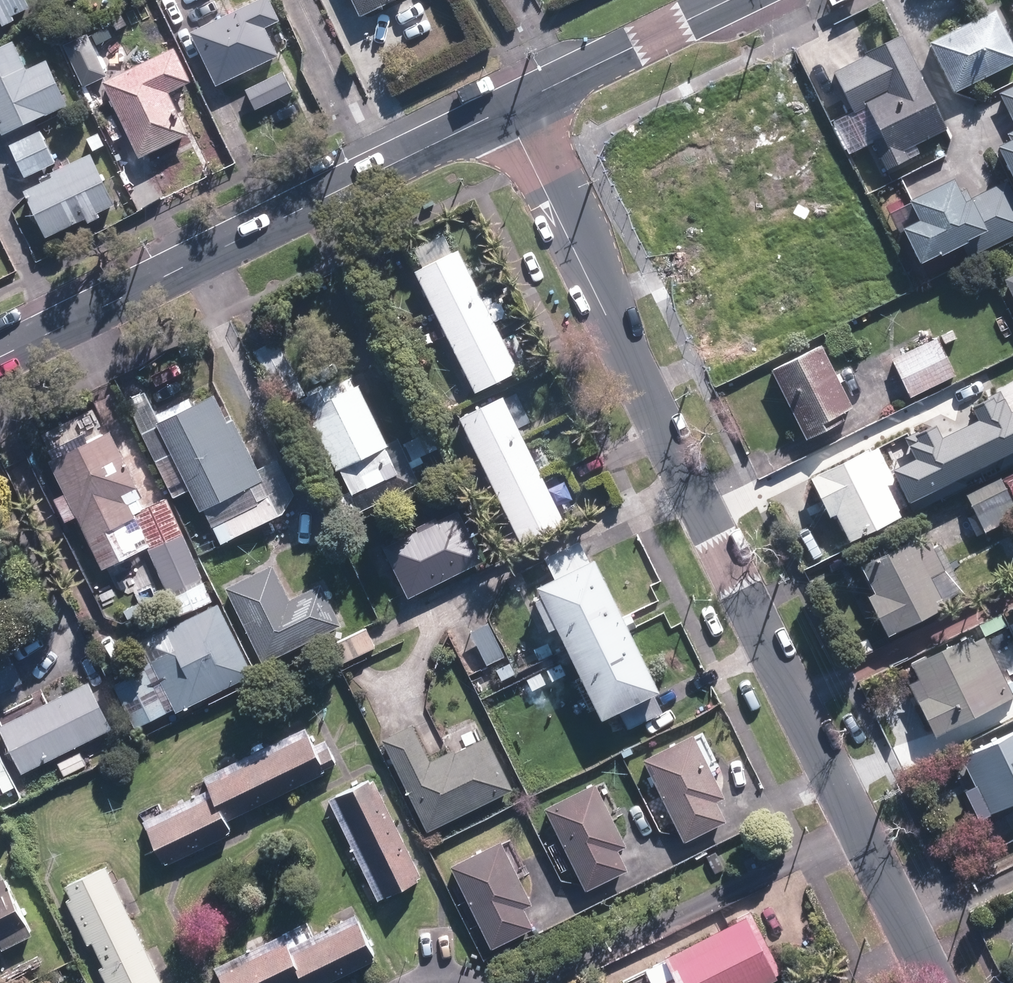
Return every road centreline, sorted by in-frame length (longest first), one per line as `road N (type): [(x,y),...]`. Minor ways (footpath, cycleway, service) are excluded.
road 1 (tertiary): [(504,110),(934,982)]
road 2 (residential): [(0,359),(504,110)]
road 3 (tertiary): [(504,110),(726,0)]

